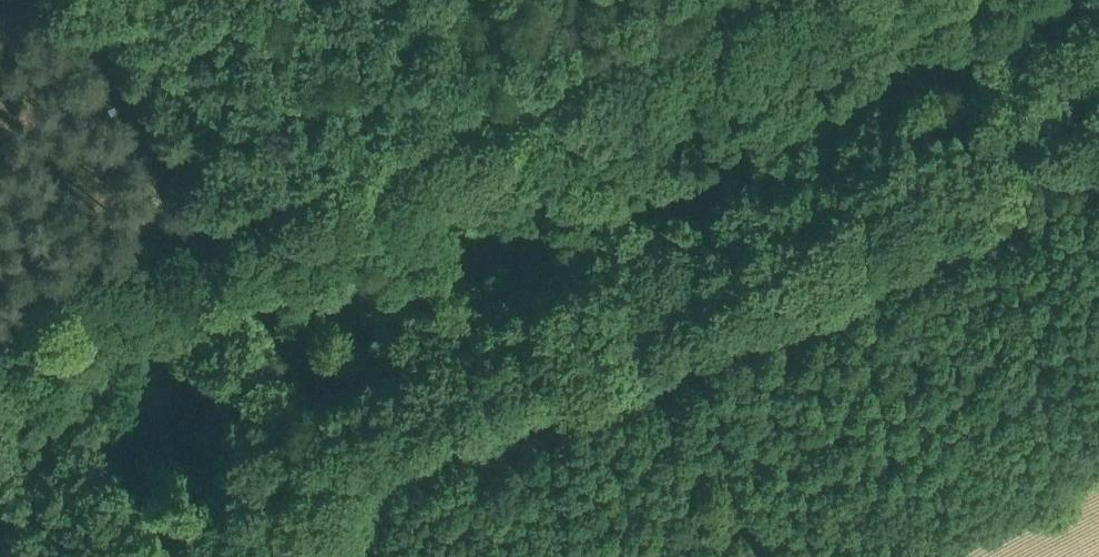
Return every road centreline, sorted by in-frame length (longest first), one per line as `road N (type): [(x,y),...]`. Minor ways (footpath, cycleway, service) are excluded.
road 1 (track): [(762,0),(707,27),(536,77),(0,316)]

